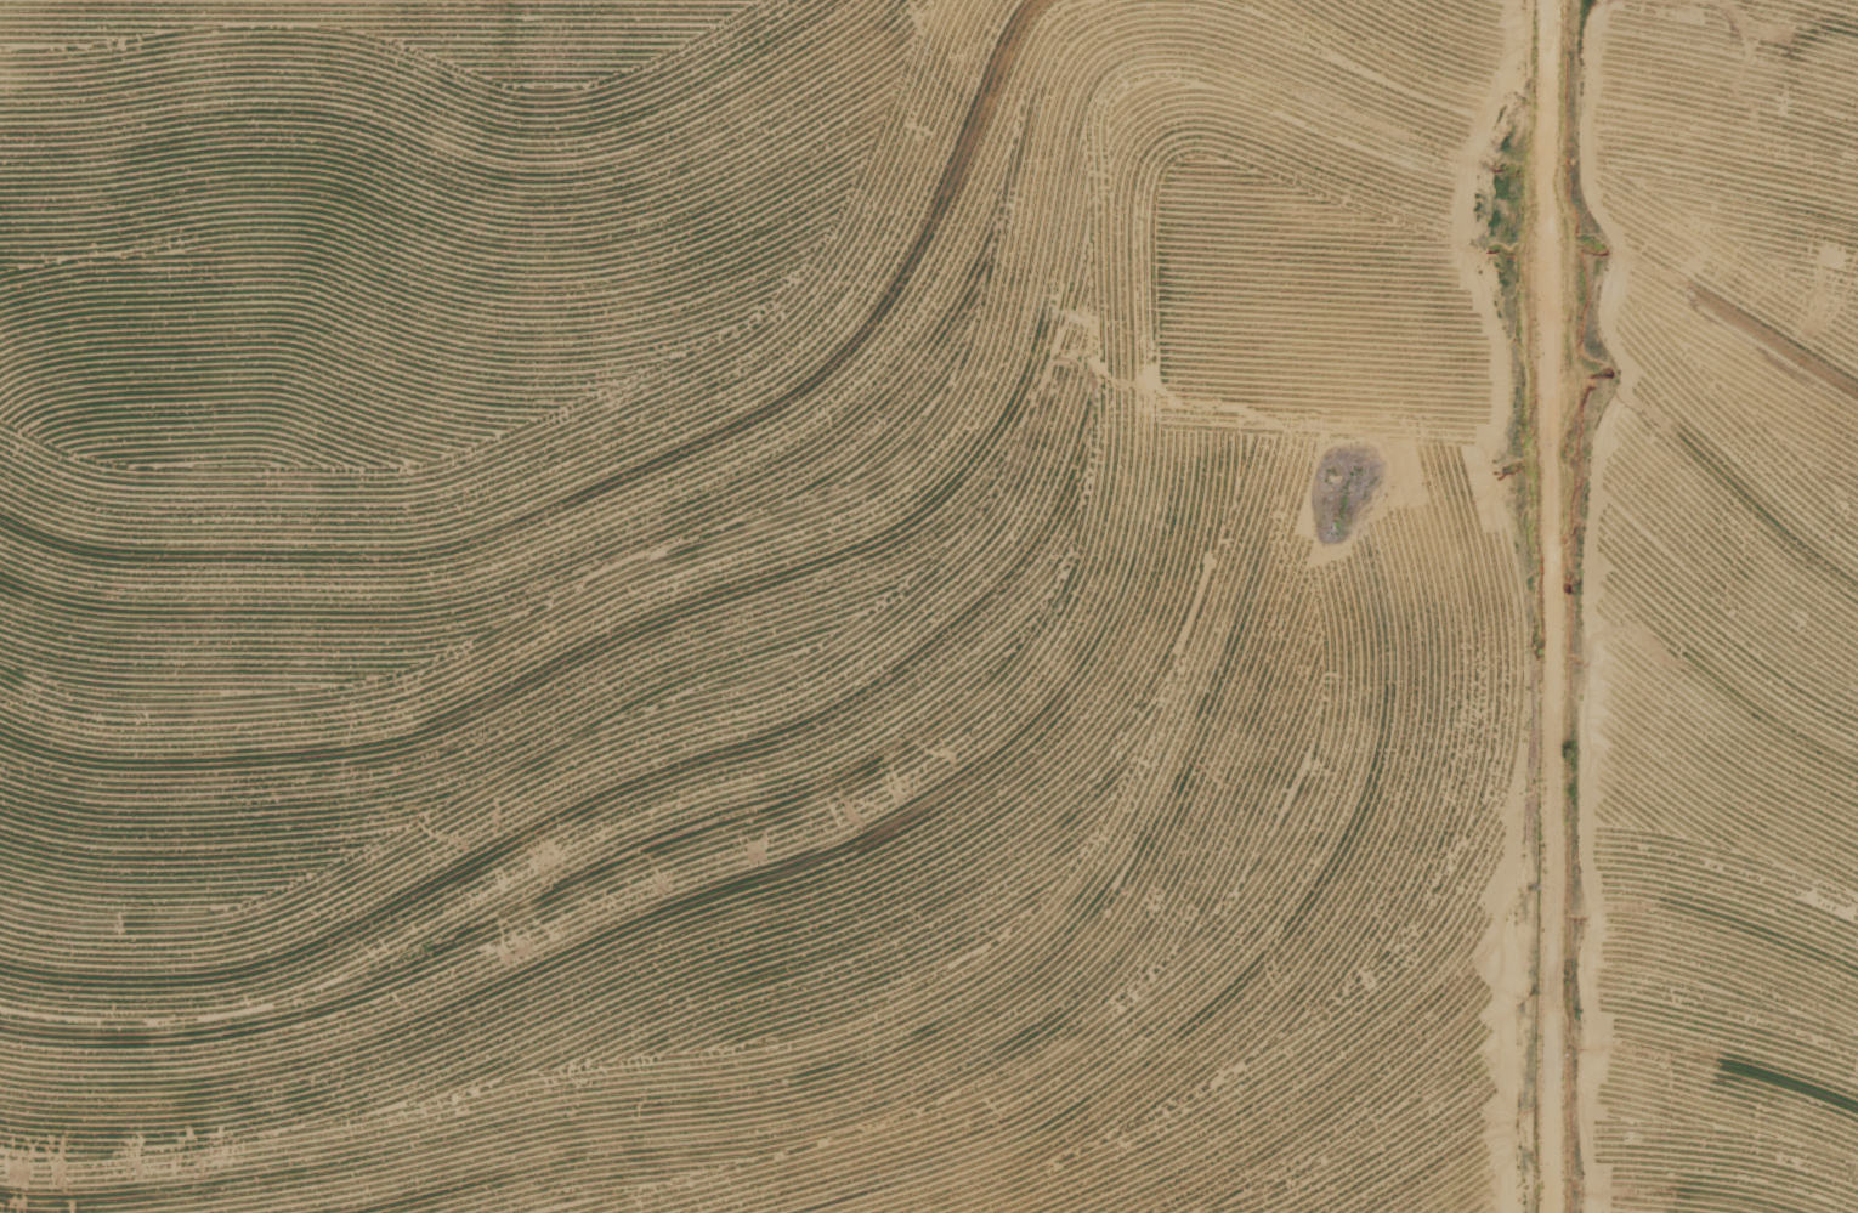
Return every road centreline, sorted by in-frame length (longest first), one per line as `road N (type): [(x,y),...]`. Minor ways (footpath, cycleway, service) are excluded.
road 1 (residential): [(1555,1212),(1552,0)]

